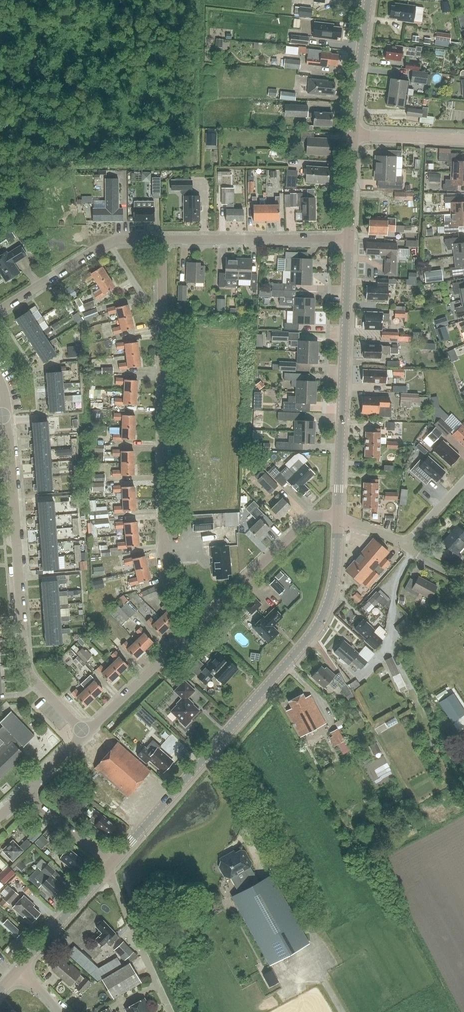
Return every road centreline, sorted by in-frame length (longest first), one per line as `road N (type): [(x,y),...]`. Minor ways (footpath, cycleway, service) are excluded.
road 1 (tertiary): [(112,864),(310,637),(331,598),(336,519)]
road 2 (unclassified): [(202,622),(165,580),(162,563),(161,240)]
road 3 (unclassified): [(83,736),(25,670),(6,418)]
road 4 (tertiary): [(336,519),(348,240)]
road 5 (unclassified): [(348,240),(161,240)]
road 6 (unclassified): [(161,240),(107,245),(0,314)]
road 7 (unclassified): [(336,519),(307,521),(202,622)]
road 8 (unclassified): [(202,622),(83,736)]
road 9 (residential): [(171,1011),(105,873)]
road 10 (tertiary): [(354,136),(368,0)]
road 11 (tertiary): [(18,973),(105,873)]

